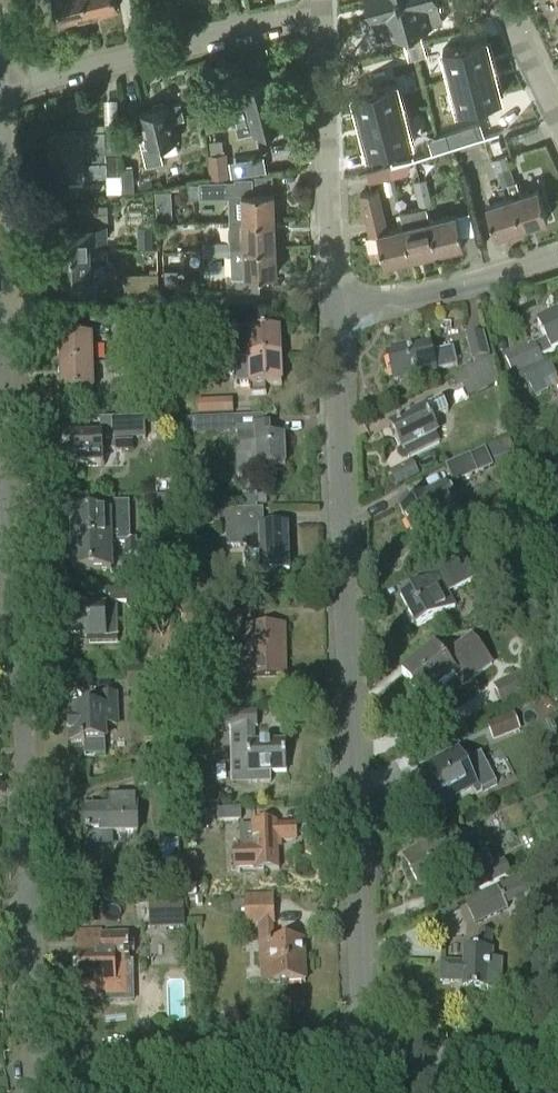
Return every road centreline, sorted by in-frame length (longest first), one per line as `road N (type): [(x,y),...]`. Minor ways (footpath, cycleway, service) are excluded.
road 1 (residential): [(363,1058),(334,304)]
road 2 (residential): [(29,1065),(21,643),(11,595)]
road 3 (residential): [(363,1058),(29,1065)]
road 4 (residential): [(0,86),(322,14)]
road 5 (residential): [(334,304),(322,14)]
road 6 (residential): [(0,347),(11,309),(0,93)]
road 7 (residential): [(334,304),(428,293),(557,256)]
road 8 (residential): [(11,595),(0,375)]
road 9 (residential): [(557,1065),(363,1058)]
road 10 (residential): [(557,119),(500,0)]

